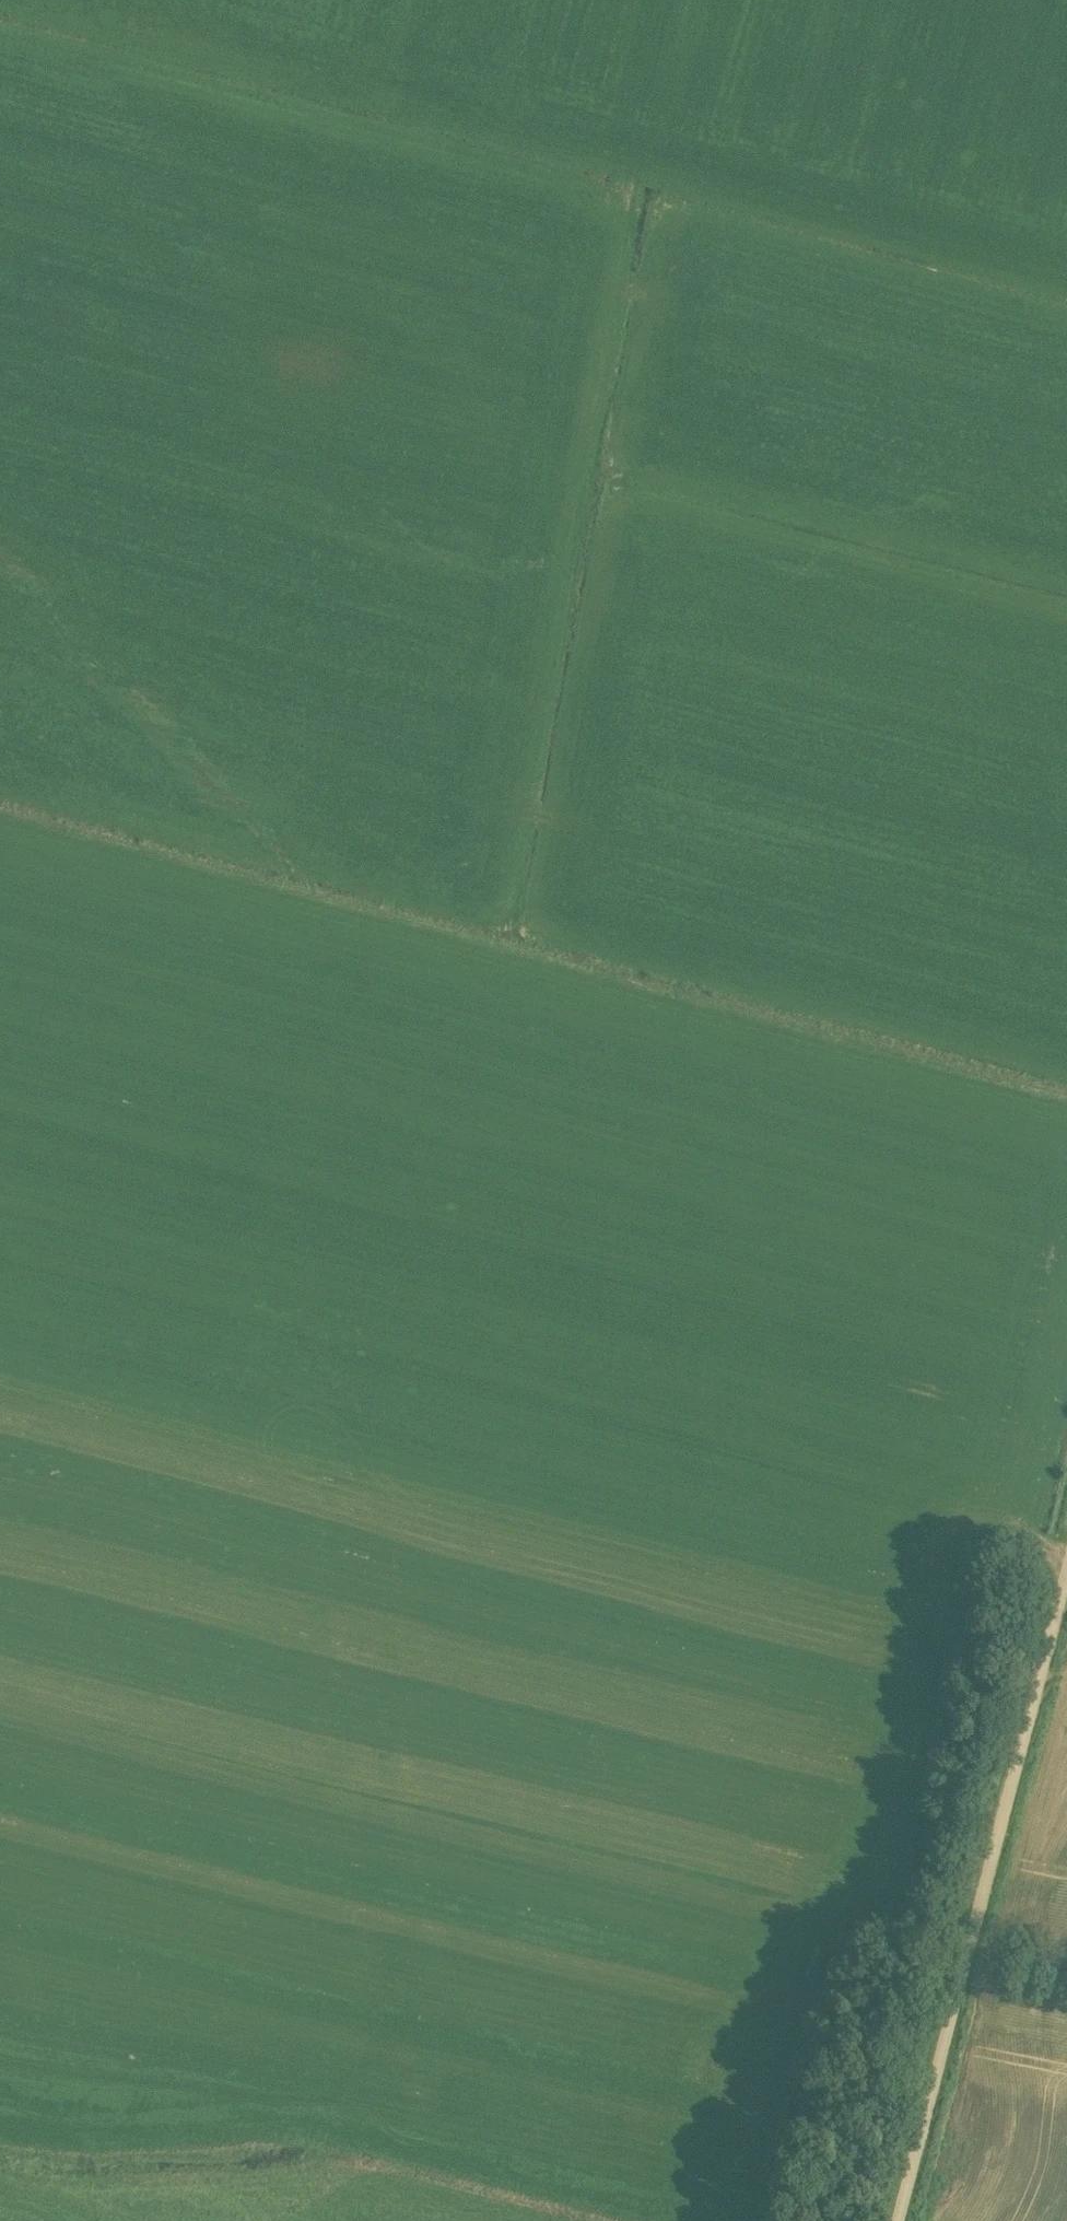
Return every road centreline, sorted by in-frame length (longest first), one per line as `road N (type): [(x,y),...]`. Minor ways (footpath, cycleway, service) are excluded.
road 1 (unclassified): [(901,2220),(1066,1581)]

